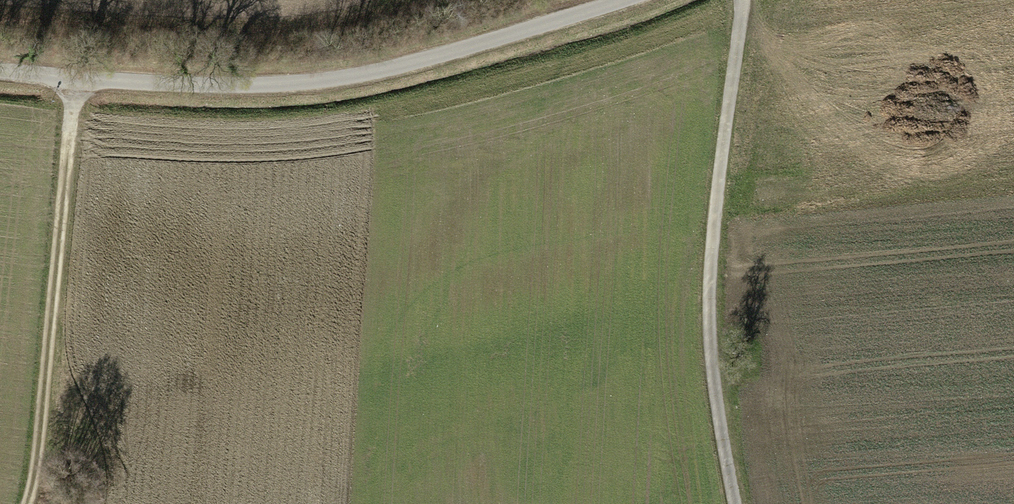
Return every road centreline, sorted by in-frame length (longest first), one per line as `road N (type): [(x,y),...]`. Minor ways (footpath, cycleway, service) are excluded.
road 1 (unclassified): [(0,69),(217,86),(336,81),(644,0)]
road 2 (track): [(740,0),(745,25),(711,318),(739,503)]
road 3 (track): [(74,73),(40,503)]

